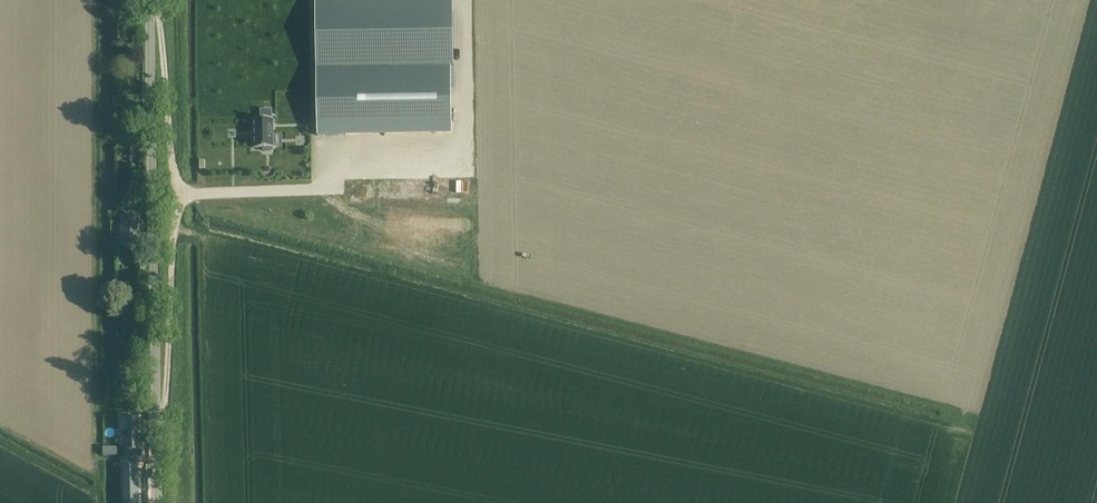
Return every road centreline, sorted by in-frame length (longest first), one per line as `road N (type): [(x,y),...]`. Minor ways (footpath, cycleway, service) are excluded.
road 1 (unclassified): [(157,502),(150,0)]

